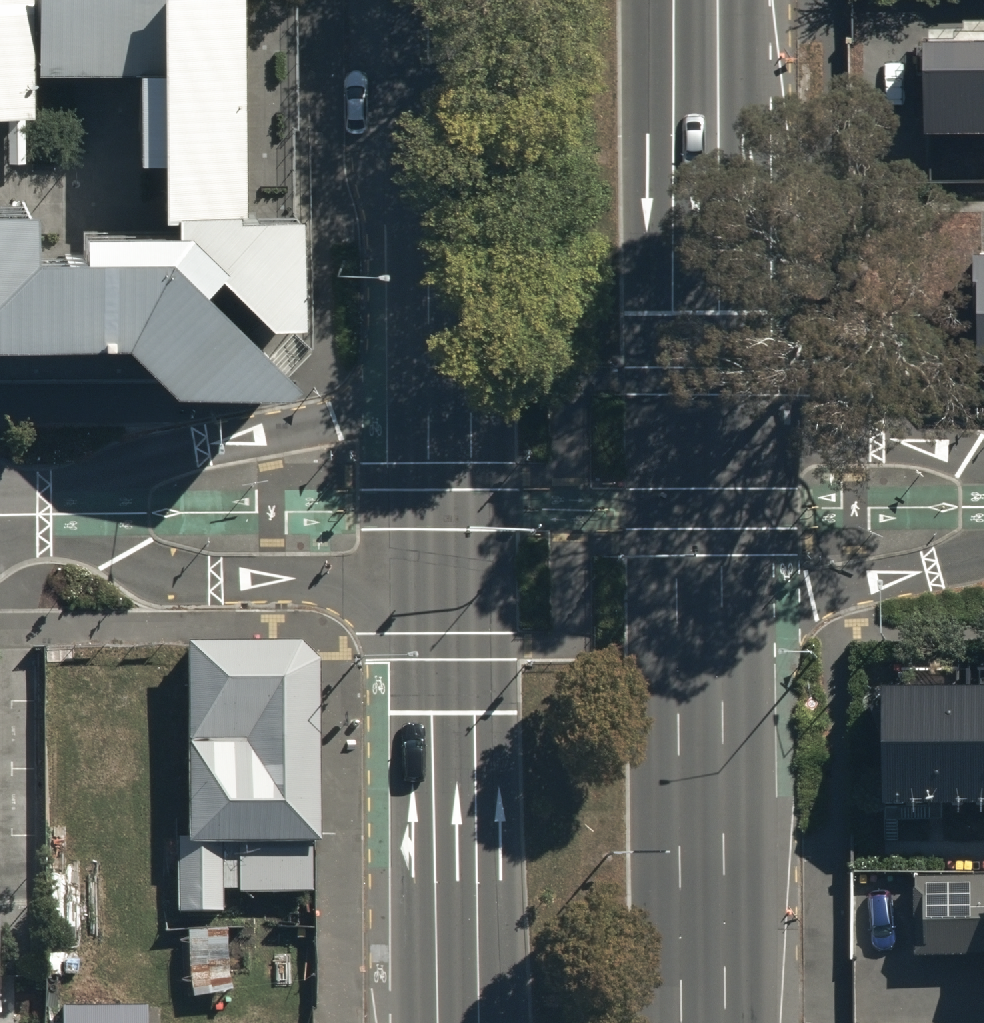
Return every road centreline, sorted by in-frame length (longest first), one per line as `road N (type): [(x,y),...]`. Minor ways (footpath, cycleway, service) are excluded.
road 1 (residential): [(71,514),(151,455),(335,420),(391,393),(454,290)]
road 2 (residential): [(457,646),(398,599),(342,582),(202,582),(150,571),(71,514)]
road 3 (primary): [(700,291),(702,710)]
road 4 (primary): [(460,1022),(457,646)]
road 5 (residential): [(700,291),(752,407),(805,434),(918,438),(983,460)]
road 6 (primary): [(457,646),(454,290)]
road 7 (residential): [(983,551),(813,597),(777,615),(702,710)]
road 8 (primary): [(702,710),(705,1022)]
road 9 (primary): [(698,0),(700,291)]
road 10 (primary): [(454,290),(452,0)]

